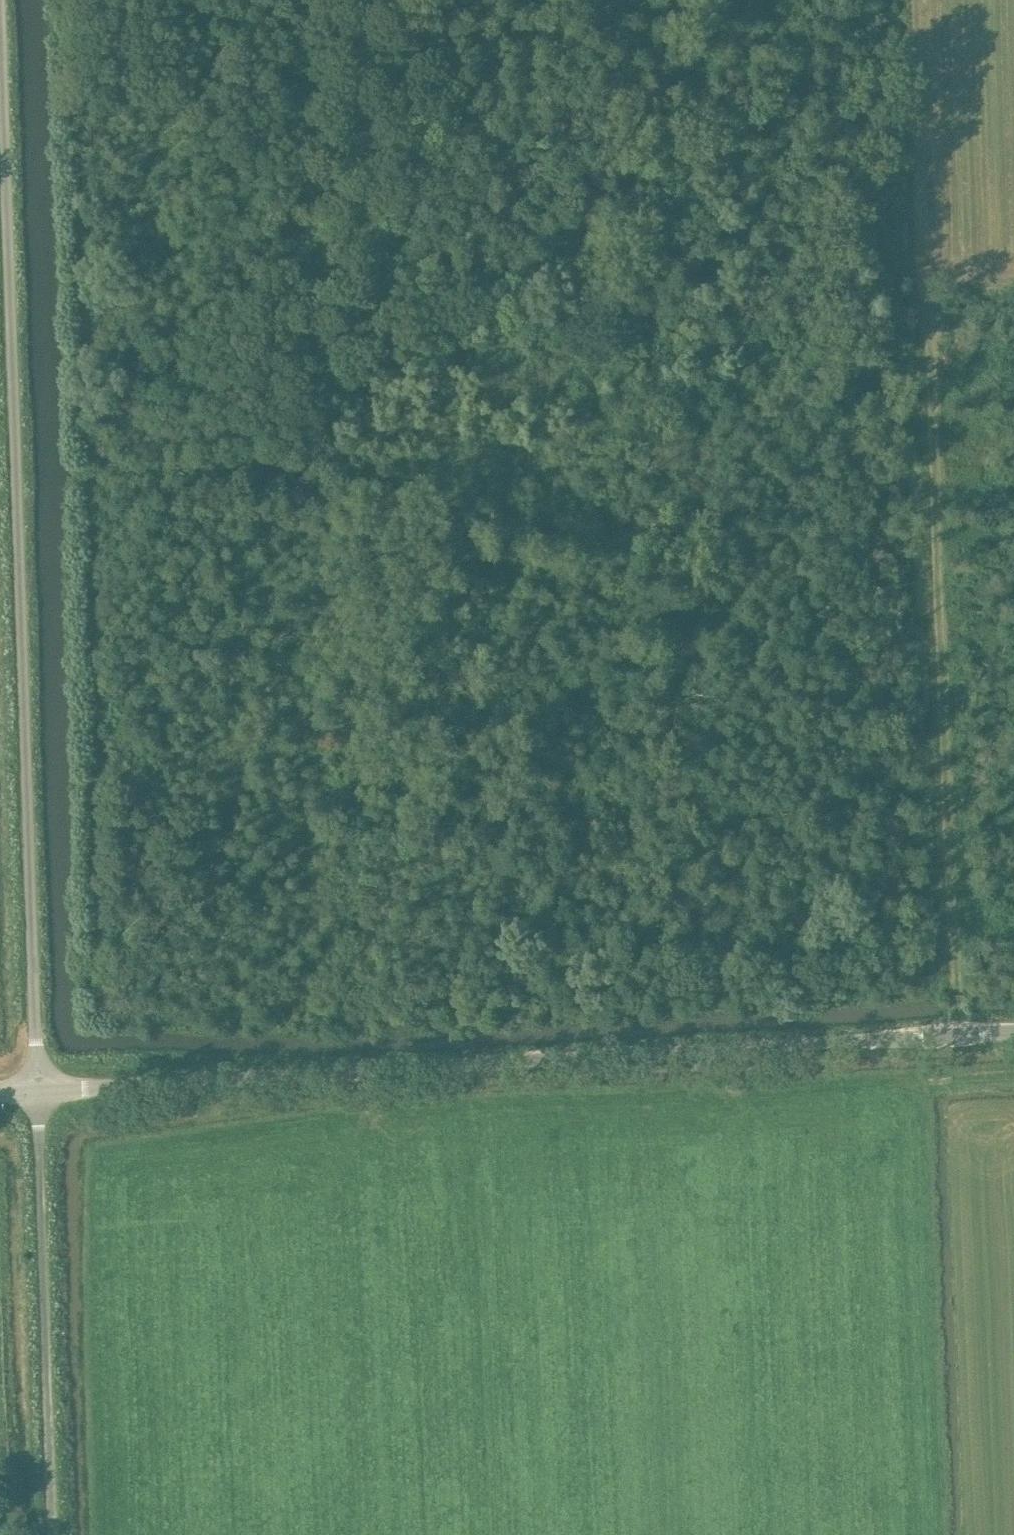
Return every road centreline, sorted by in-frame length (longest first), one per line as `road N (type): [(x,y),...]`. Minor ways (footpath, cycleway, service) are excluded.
road 1 (unclassified): [(38,1093),(0,21)]
road 2 (unclassified): [(38,1093),(1013,1031)]
road 3 (unclassified): [(38,1093),(57,1534)]

